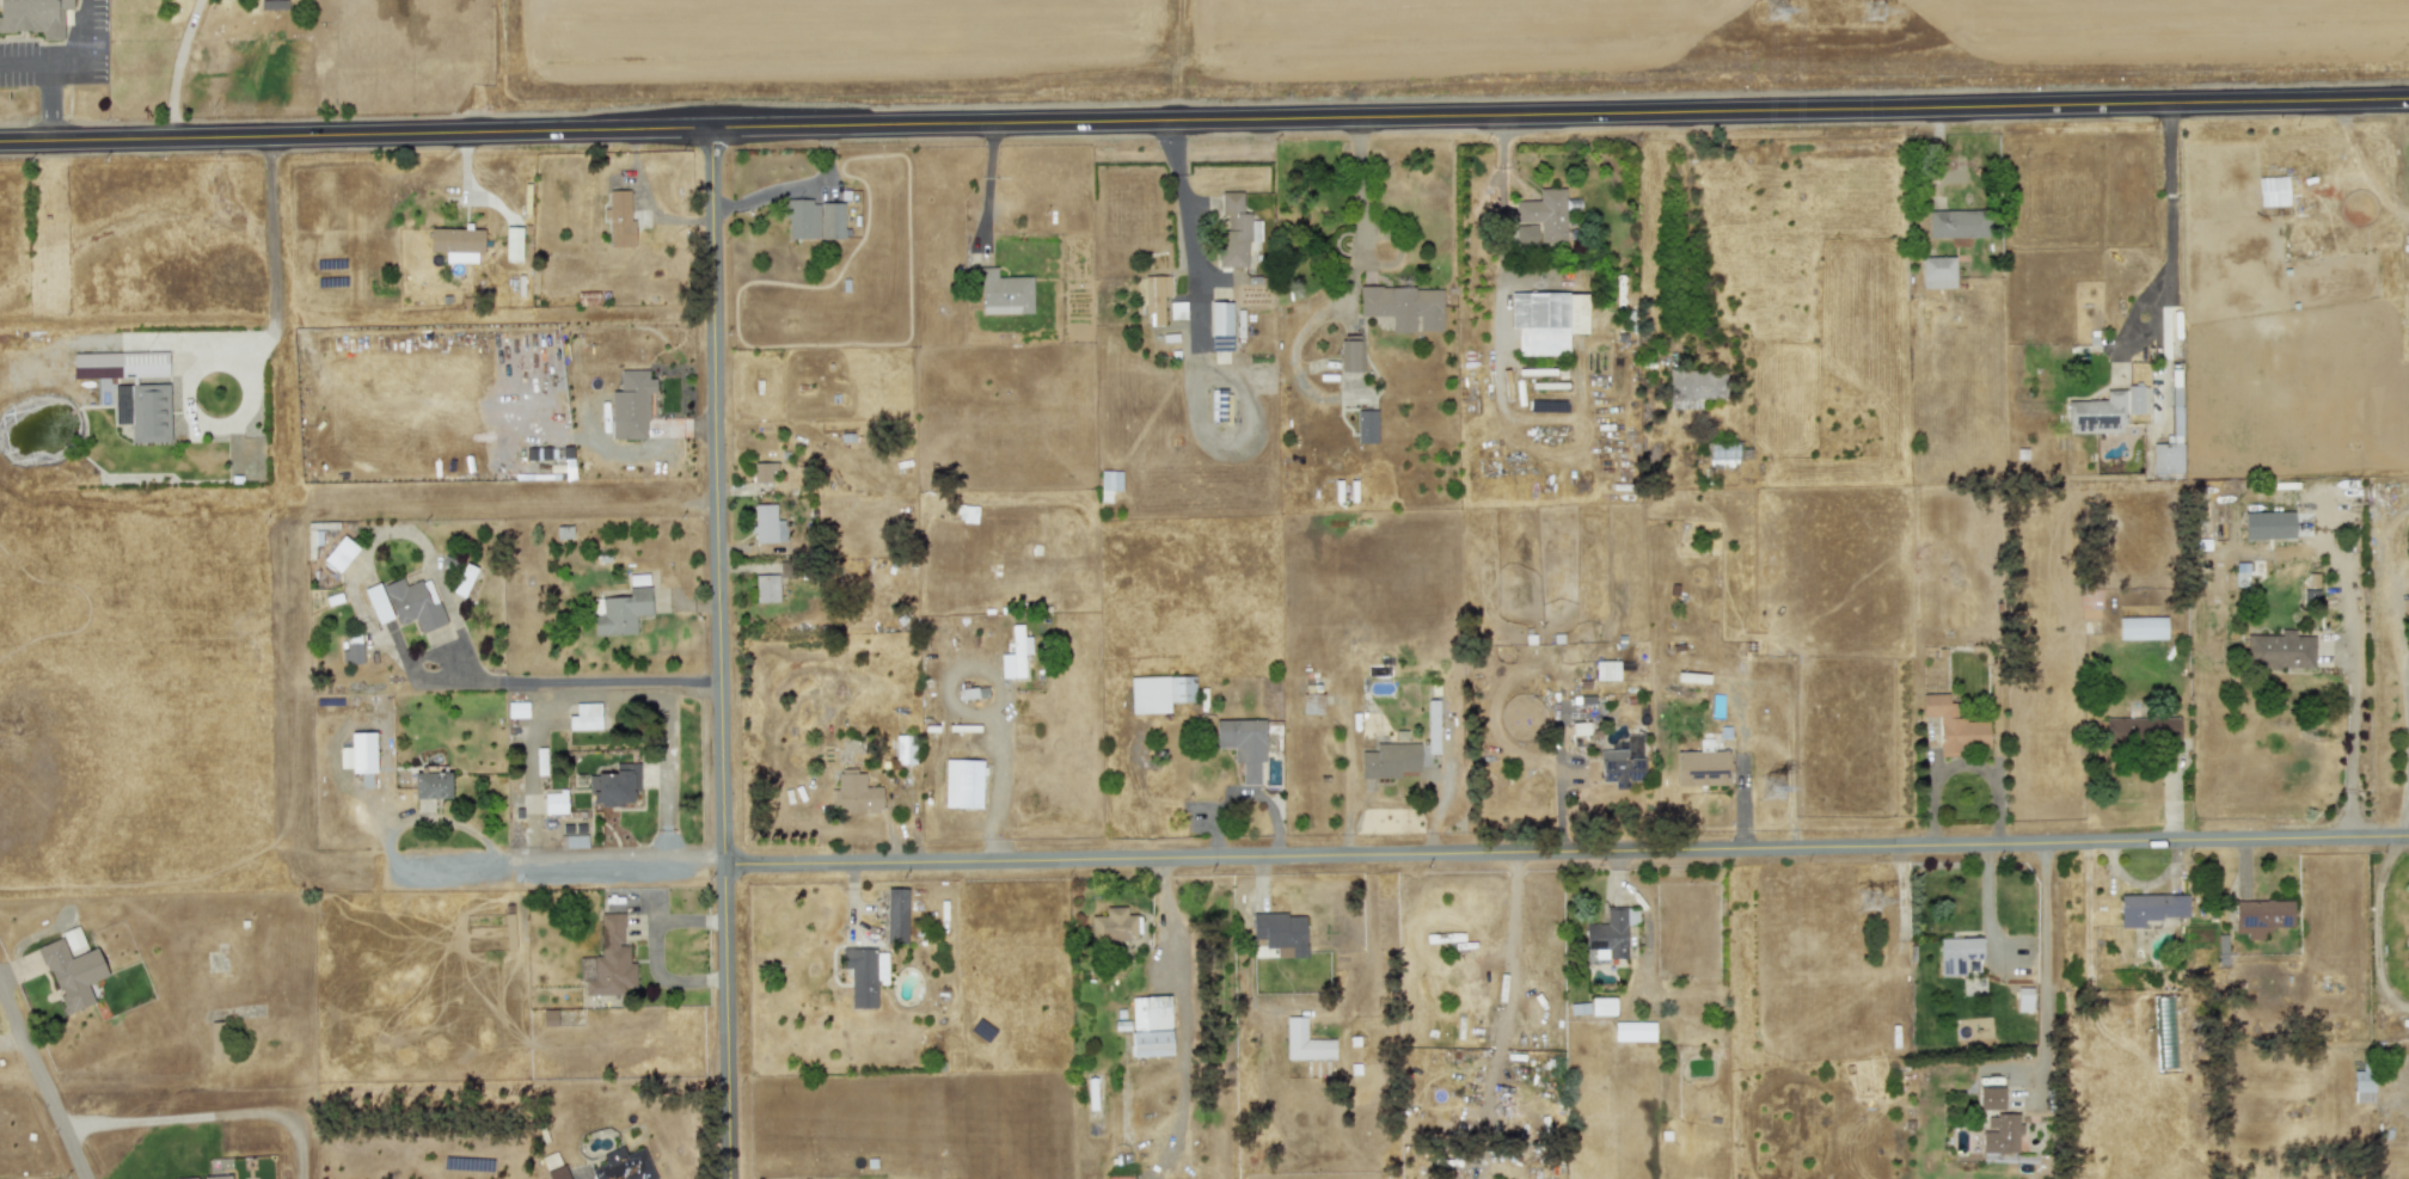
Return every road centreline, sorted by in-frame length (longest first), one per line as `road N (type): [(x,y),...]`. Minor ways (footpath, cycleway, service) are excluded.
road 1 (secondary): [(0,143),(2408,100)]
road 2 (residential): [(2408,839),(724,866),(407,879)]
road 3 (residential): [(712,129),(730,1178)]
road 4 (residential): [(531,1178),(522,921)]
road 5 (residential): [(87,1178),(0,984)]

